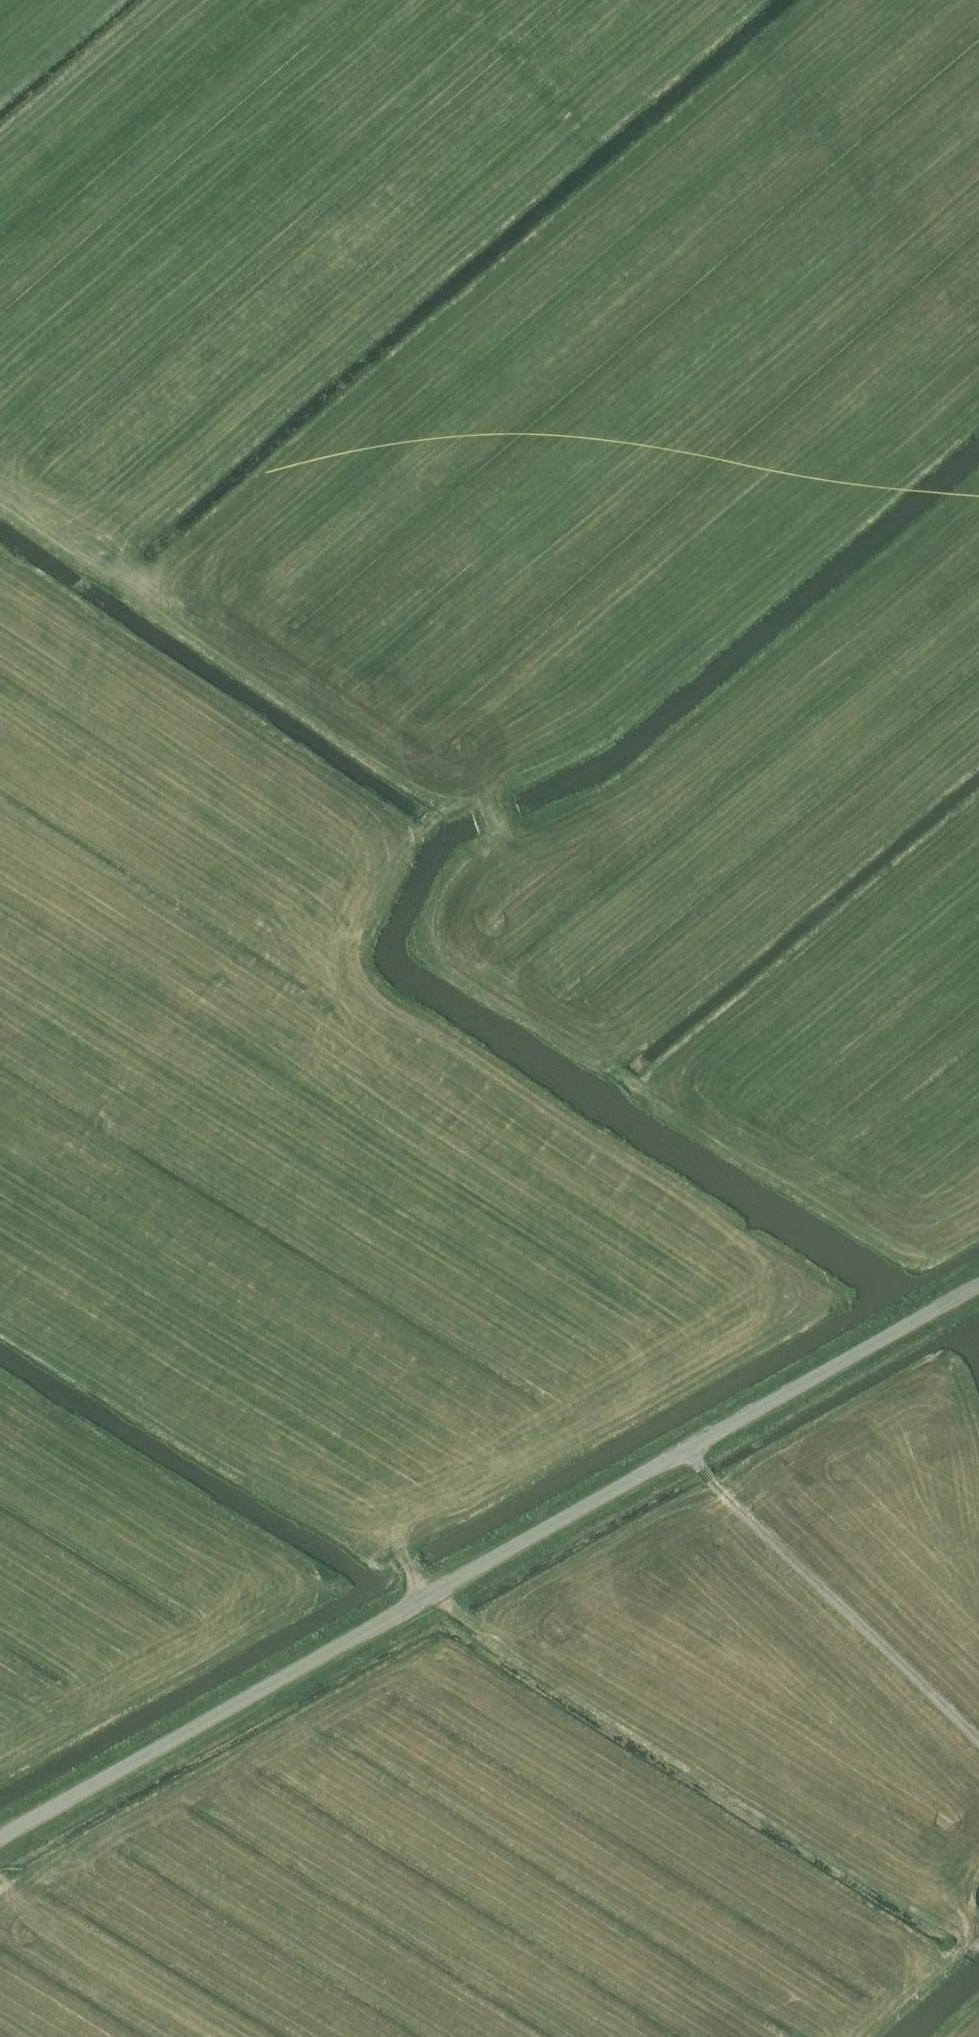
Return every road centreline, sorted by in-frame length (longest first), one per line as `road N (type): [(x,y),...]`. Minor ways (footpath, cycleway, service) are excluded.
road 1 (unclassified): [(0,1841),(978,1288)]
road 2 (track): [(690,1446),(708,1477),(978,1741)]

